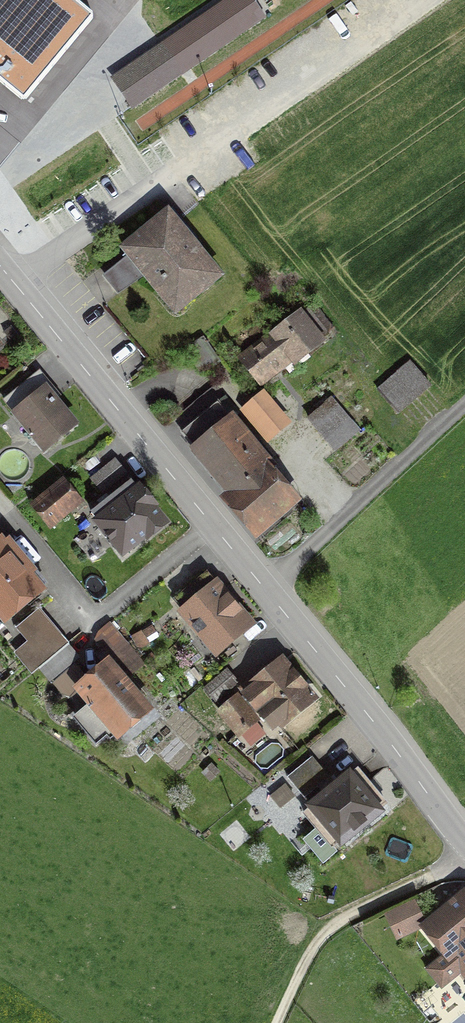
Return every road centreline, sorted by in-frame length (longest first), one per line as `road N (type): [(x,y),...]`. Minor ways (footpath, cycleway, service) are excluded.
road 1 (tertiary): [(0,268),(219,525)]
road 2 (tertiary): [(266,587),(464,830)]
road 3 (residential): [(0,516),(88,626),(219,525)]
road 4 (residential): [(464,400),(266,587)]
road 5 (track): [(278,1022),(314,944),(358,909),(464,859)]

